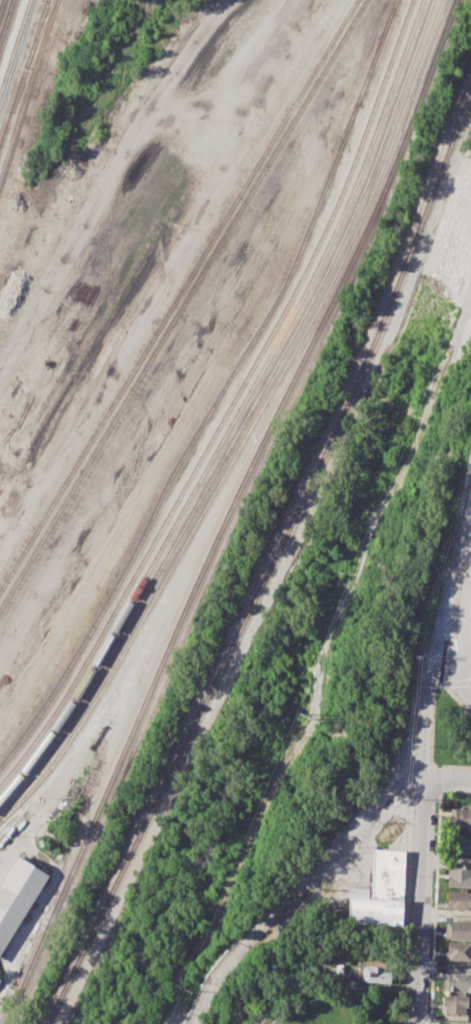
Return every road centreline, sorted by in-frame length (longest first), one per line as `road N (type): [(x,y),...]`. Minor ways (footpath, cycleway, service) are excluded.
road 1 (residential): [(420,778),(414,1023)]
road 2 (residential): [(420,778),(387,789),(305,882)]
road 3 (residential): [(455,669),(433,673),(426,684),(420,778)]

